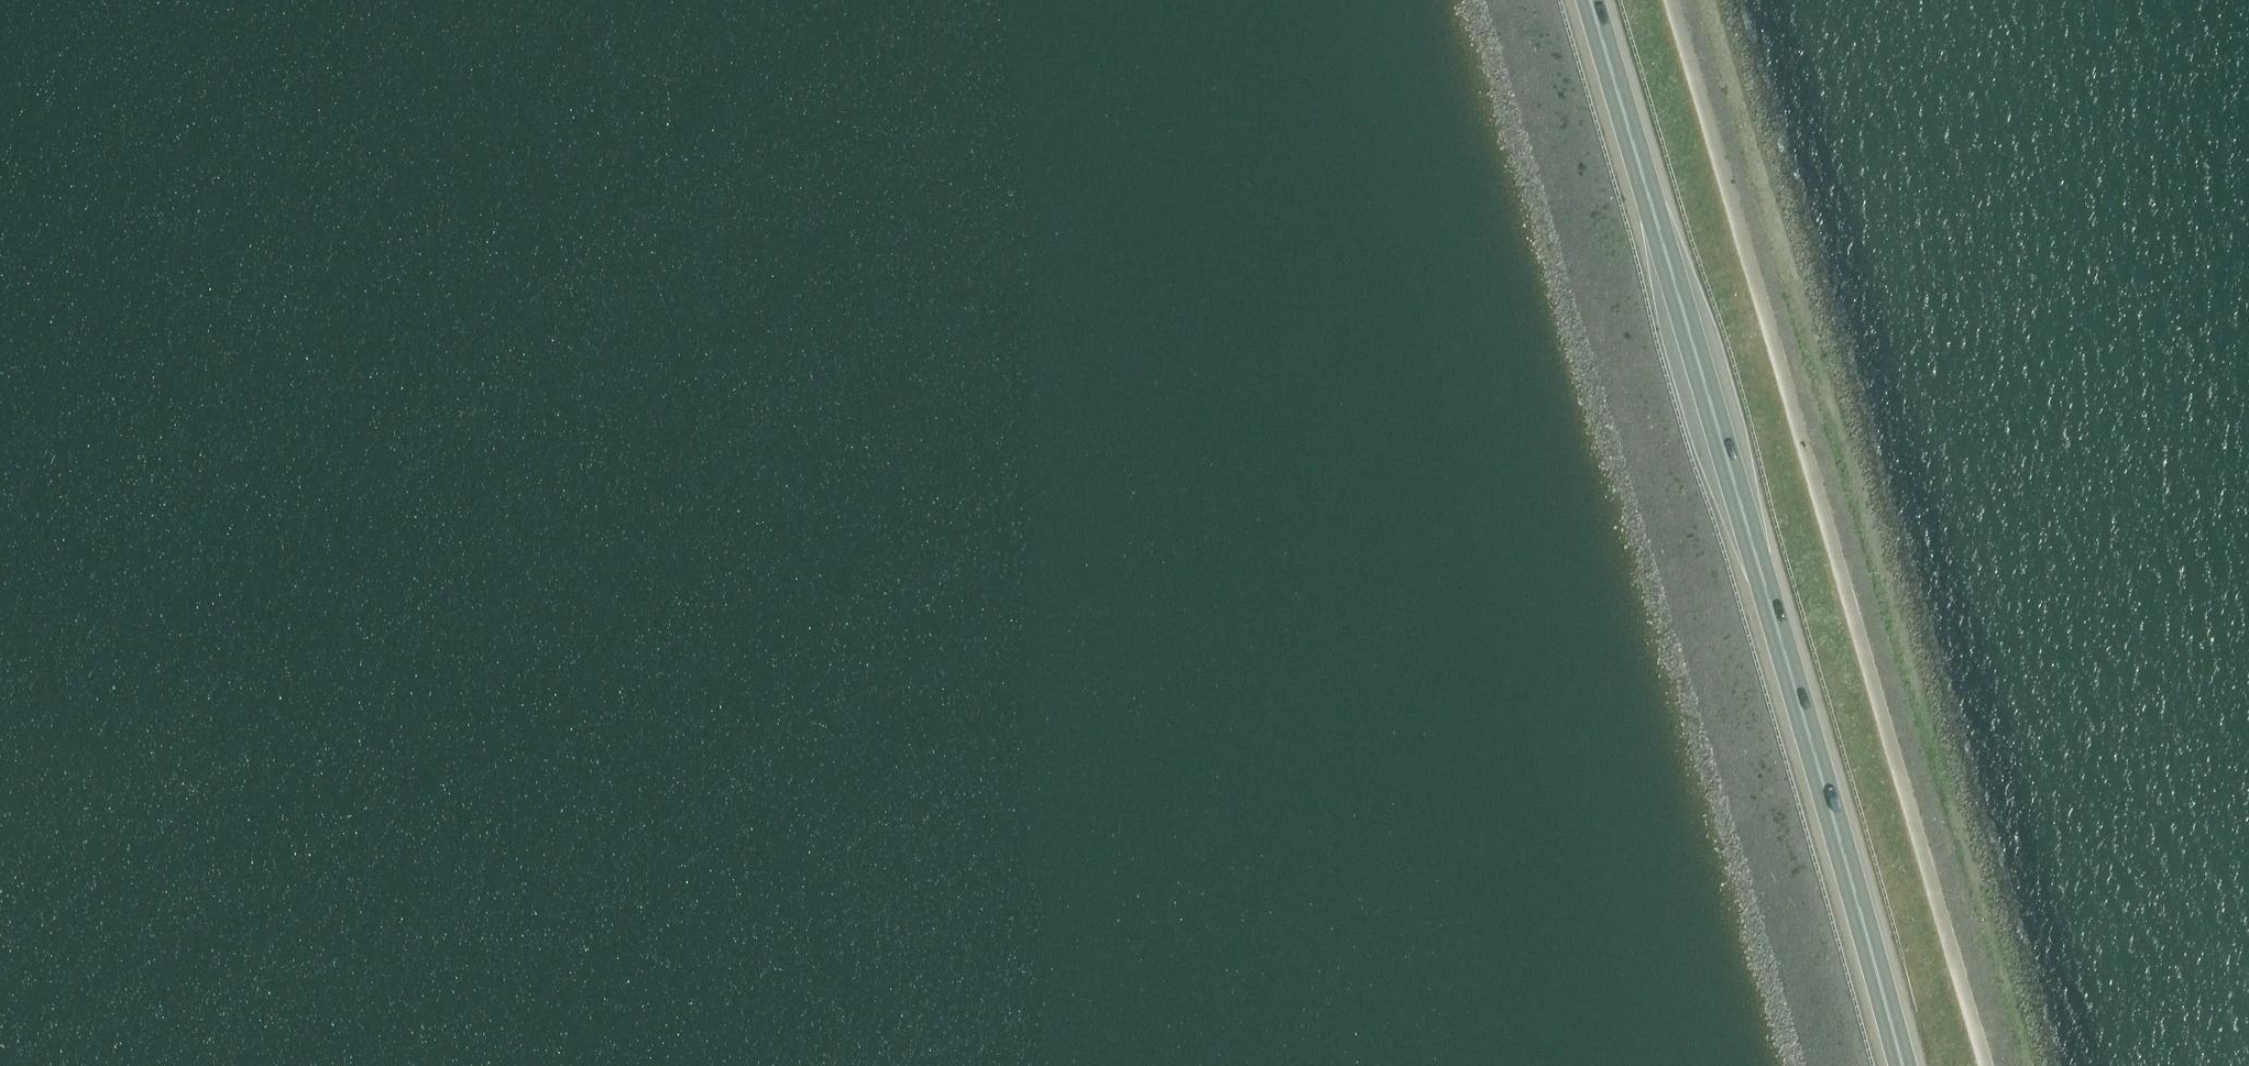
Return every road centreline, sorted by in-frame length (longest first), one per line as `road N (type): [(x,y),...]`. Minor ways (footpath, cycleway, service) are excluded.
road 1 (trunk): [(1903,1065),(1590,0)]

